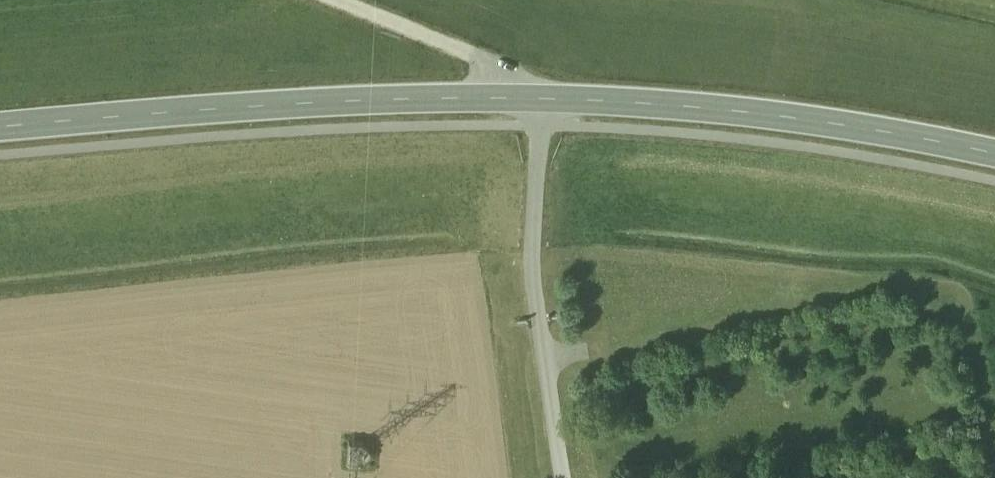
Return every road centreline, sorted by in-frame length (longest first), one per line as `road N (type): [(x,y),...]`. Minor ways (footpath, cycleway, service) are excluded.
road 1 (secondary): [(994,147),(551,88),(0,118)]
road 2 (track): [(590,477),(542,211),(551,88)]
road 3 (track): [(335,0),(551,88)]

